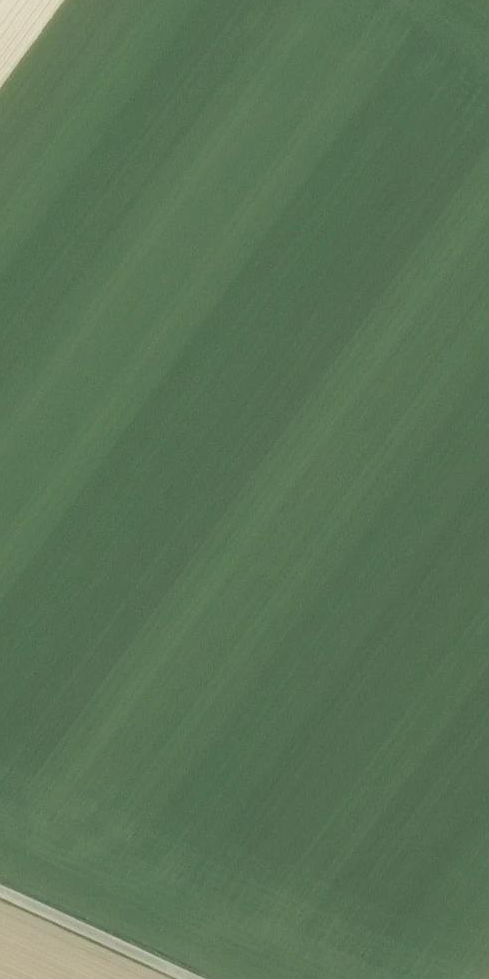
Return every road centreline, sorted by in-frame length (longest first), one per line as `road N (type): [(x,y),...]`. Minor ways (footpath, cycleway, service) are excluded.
road 1 (unclassified): [(197,978),(0,894)]

